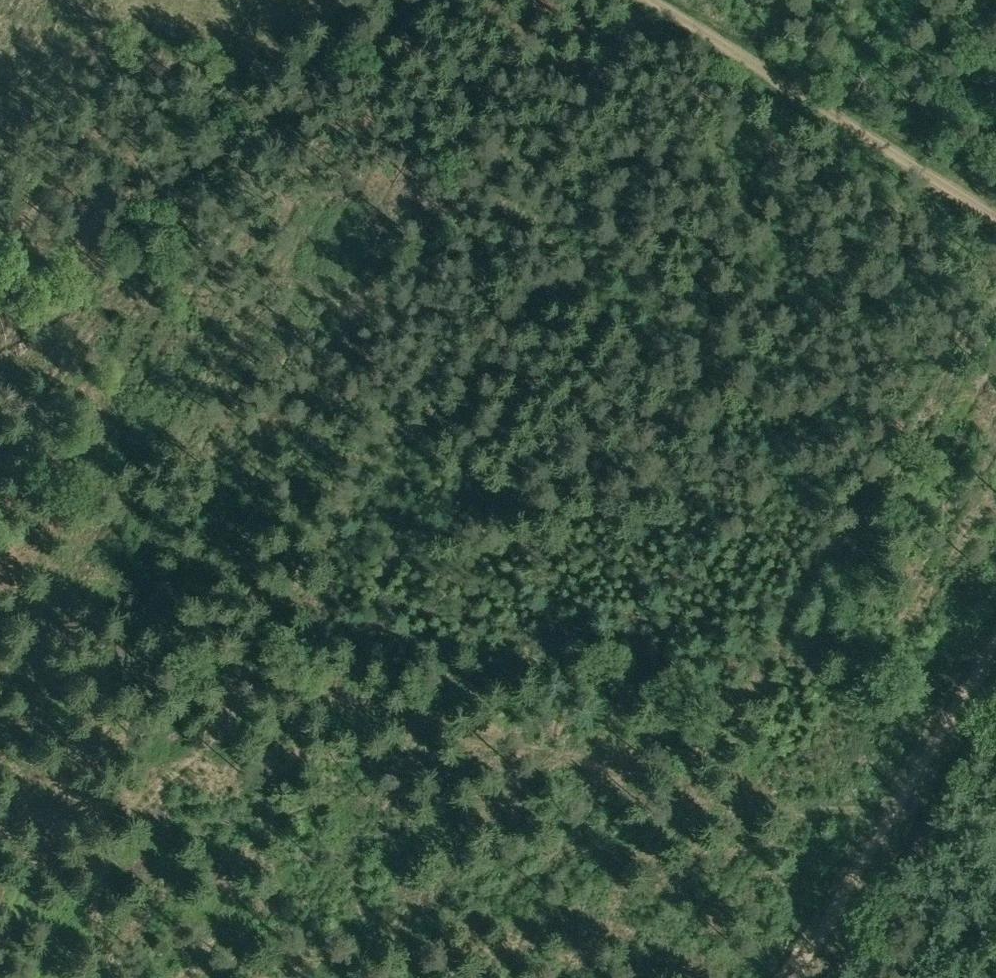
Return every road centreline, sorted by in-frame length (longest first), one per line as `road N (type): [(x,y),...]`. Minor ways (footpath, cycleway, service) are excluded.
road 1 (track): [(995,638),(797,977)]
road 2 (track): [(665,0),(995,207)]

